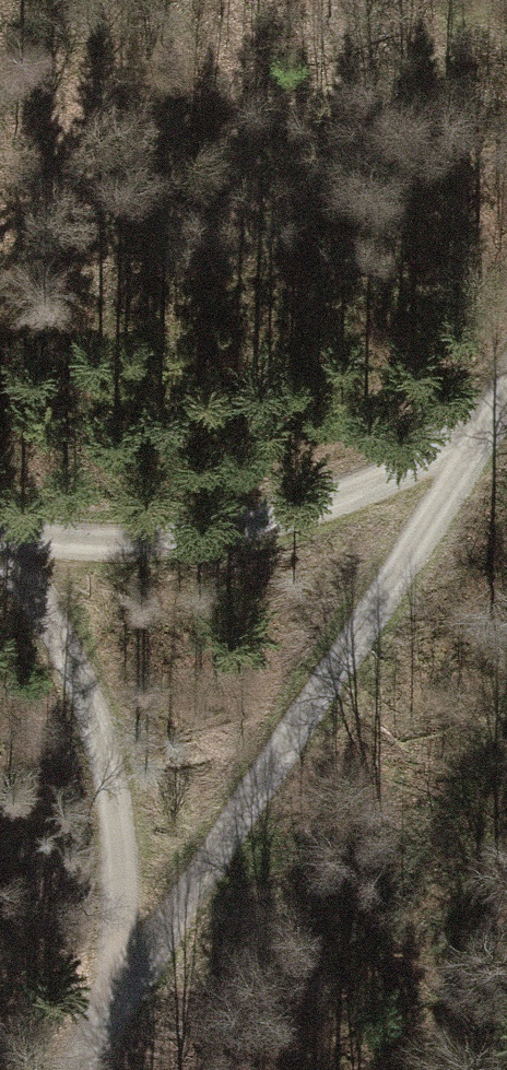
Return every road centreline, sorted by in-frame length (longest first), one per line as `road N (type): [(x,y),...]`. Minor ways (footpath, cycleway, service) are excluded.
road 1 (track): [(121,1002),(506,397)]
road 2 (track): [(0,533),(174,539),(262,521),(368,486),(496,414)]
road 3 (track): [(0,554),(58,629),(100,732),(116,862),(121,1002)]

